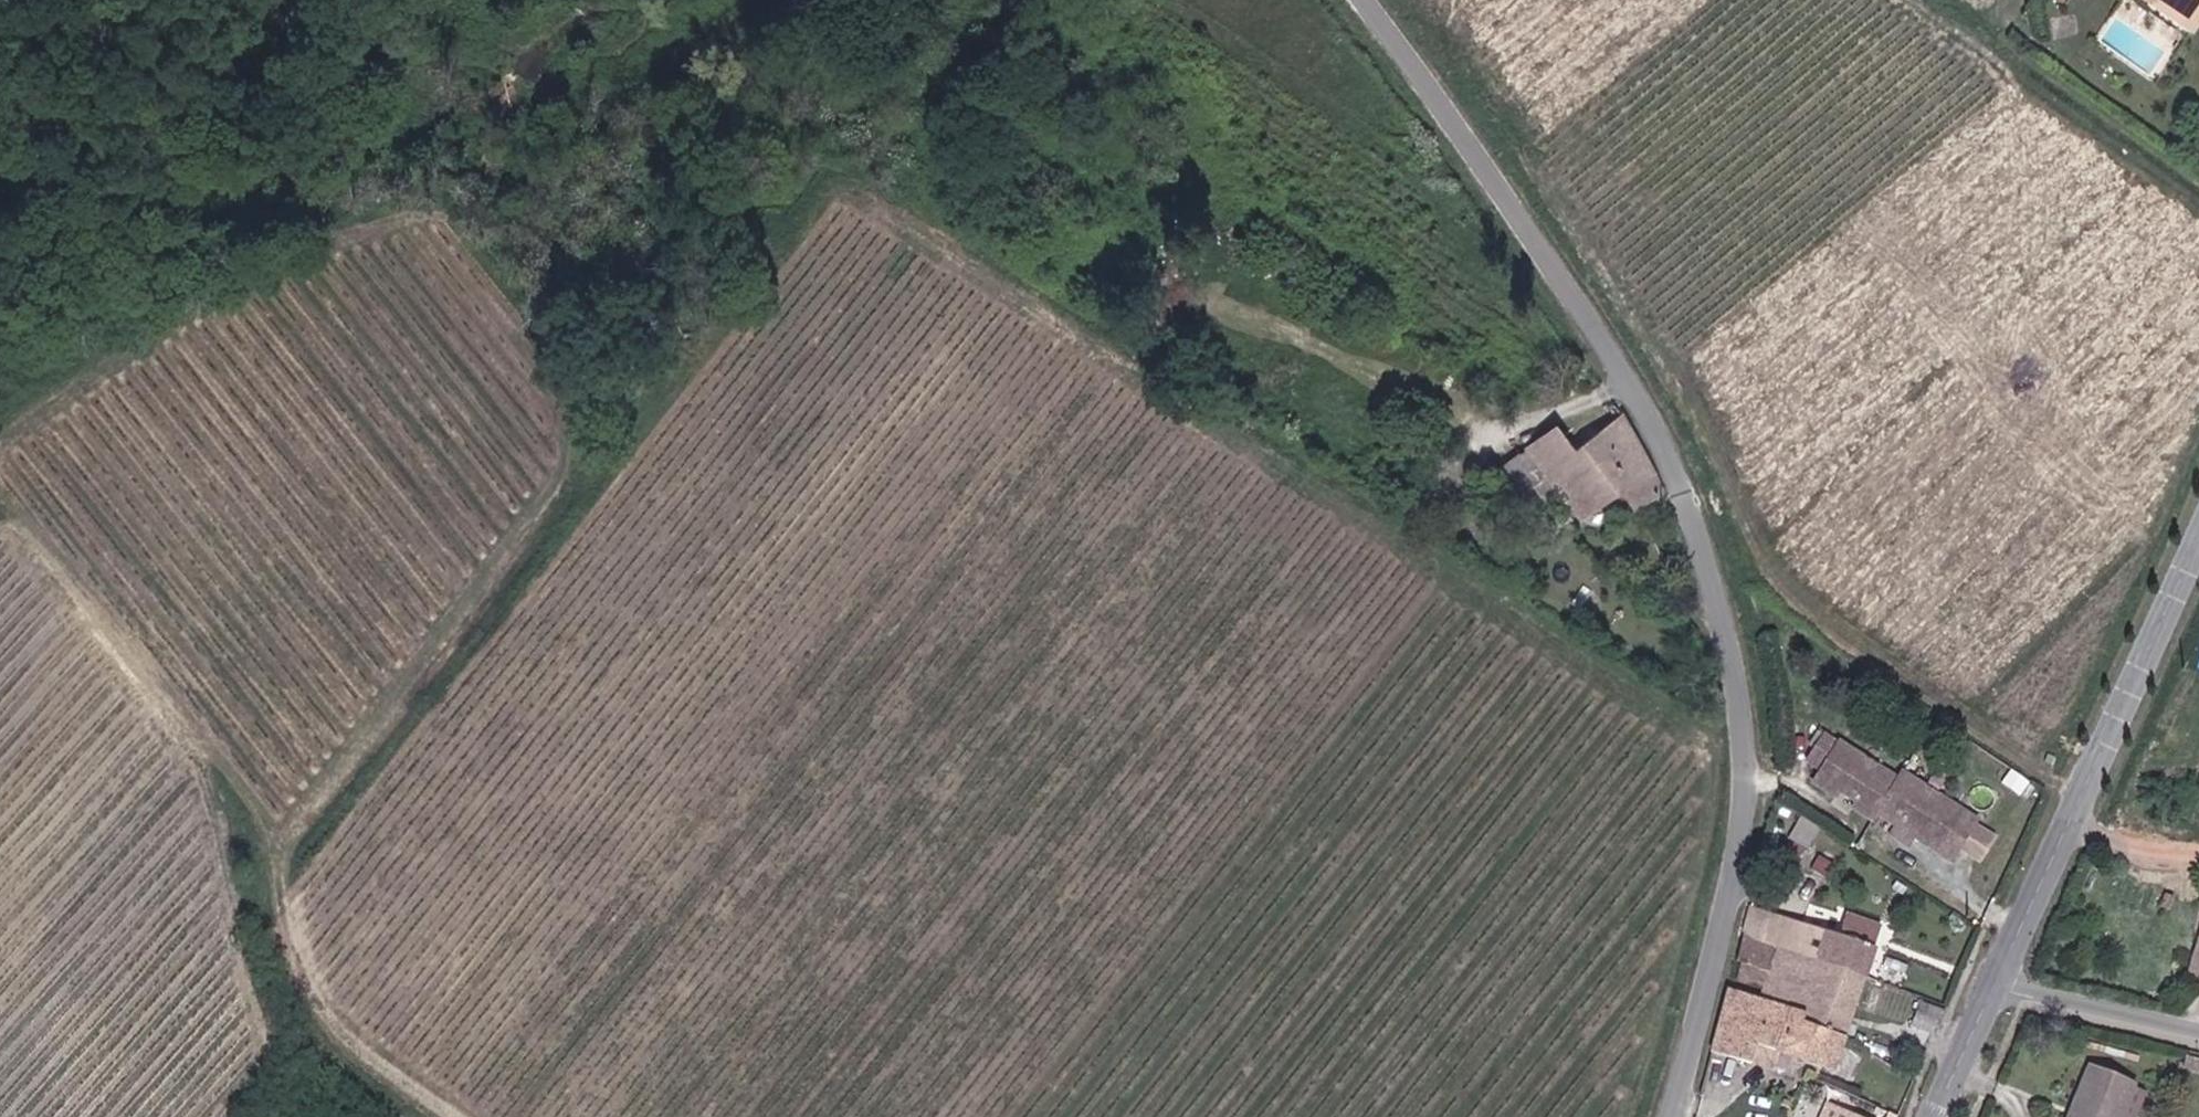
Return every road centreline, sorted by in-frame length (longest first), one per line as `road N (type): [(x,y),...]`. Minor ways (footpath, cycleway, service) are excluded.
road 1 (unclassified): [(1676,1116),(1742,858),(1752,753),(1723,608),(1664,434),(1578,296),(1368,0)]
road 2 (track): [(0,522),(260,808),(368,1032),(473,1116)]
road 3 (tertiary): [(2198,554),(2078,824)]
road 4 (residential): [(1998,991),(2112,1003),(2198,1032)]
road 5 (tertiary): [(2078,824),(1998,991)]
road 6 (tertiary): [(1998,991),(1939,1116)]
road 7 (residential): [(2078,824),(2144,852),(2198,850)]

